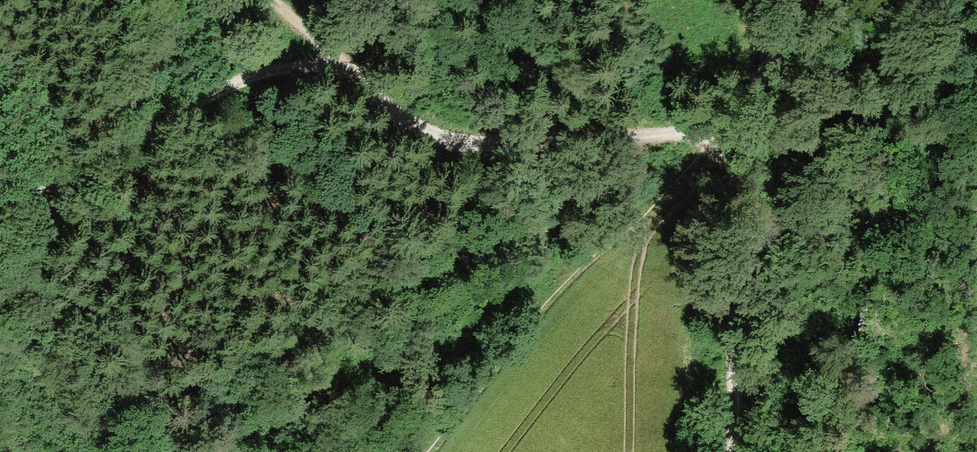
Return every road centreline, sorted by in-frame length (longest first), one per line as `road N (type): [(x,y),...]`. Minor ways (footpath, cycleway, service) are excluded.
road 1 (track): [(667,135),(496,142),(442,135),(397,112),(272,0)]
road 2 (track): [(0,206),(184,106),(279,72),(344,62)]
road 3 (track): [(734,451),(720,131)]
road 4 (track): [(720,131),(801,0)]
road 5 (track): [(720,131),(693,0)]

